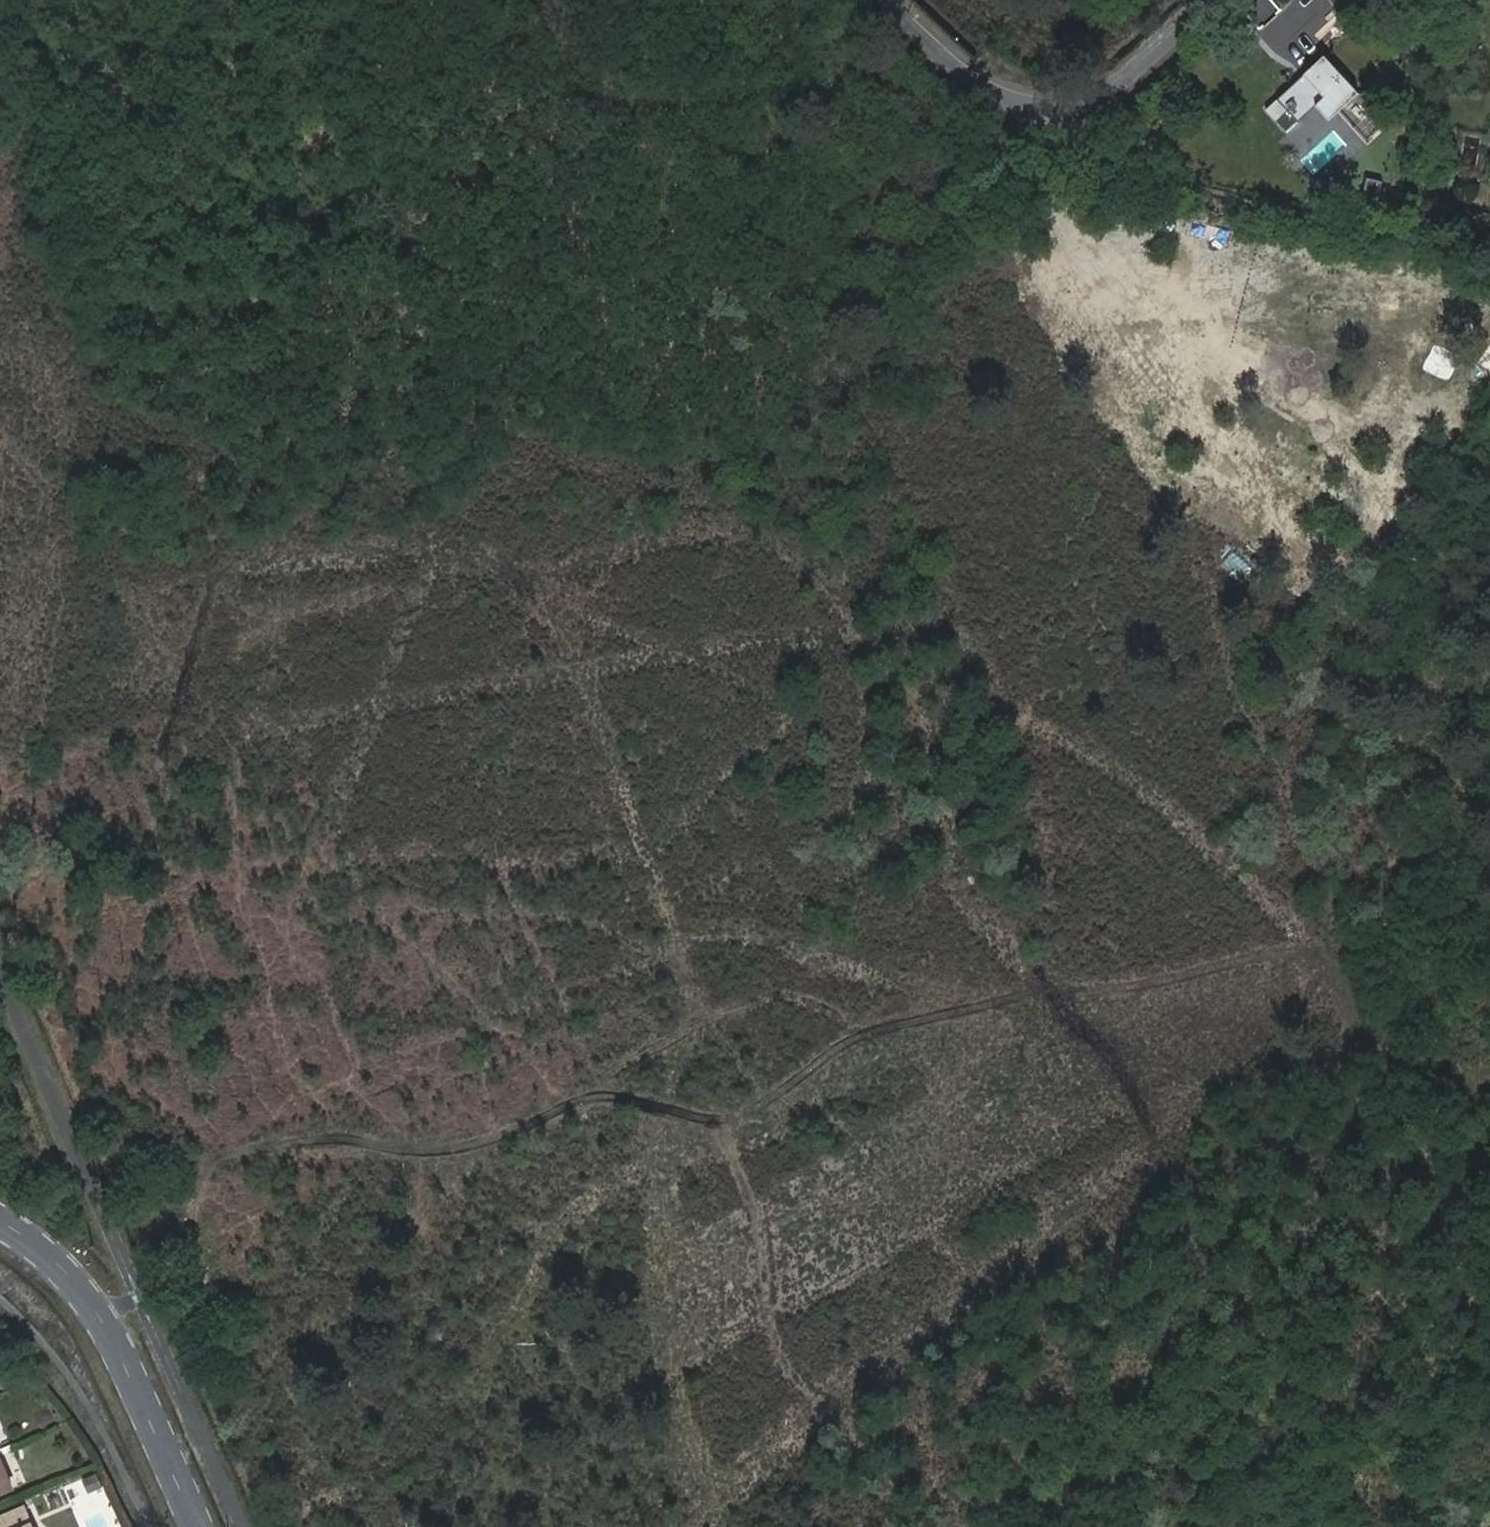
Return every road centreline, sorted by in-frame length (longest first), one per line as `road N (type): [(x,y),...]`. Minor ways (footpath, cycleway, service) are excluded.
road 1 (unclassified): [(935,0),(1047,100),(1094,115),(1157,84),(1247,0)]
road 2 (tertiary): [(196,1526),(99,1317),(40,1247),(0,1221)]

